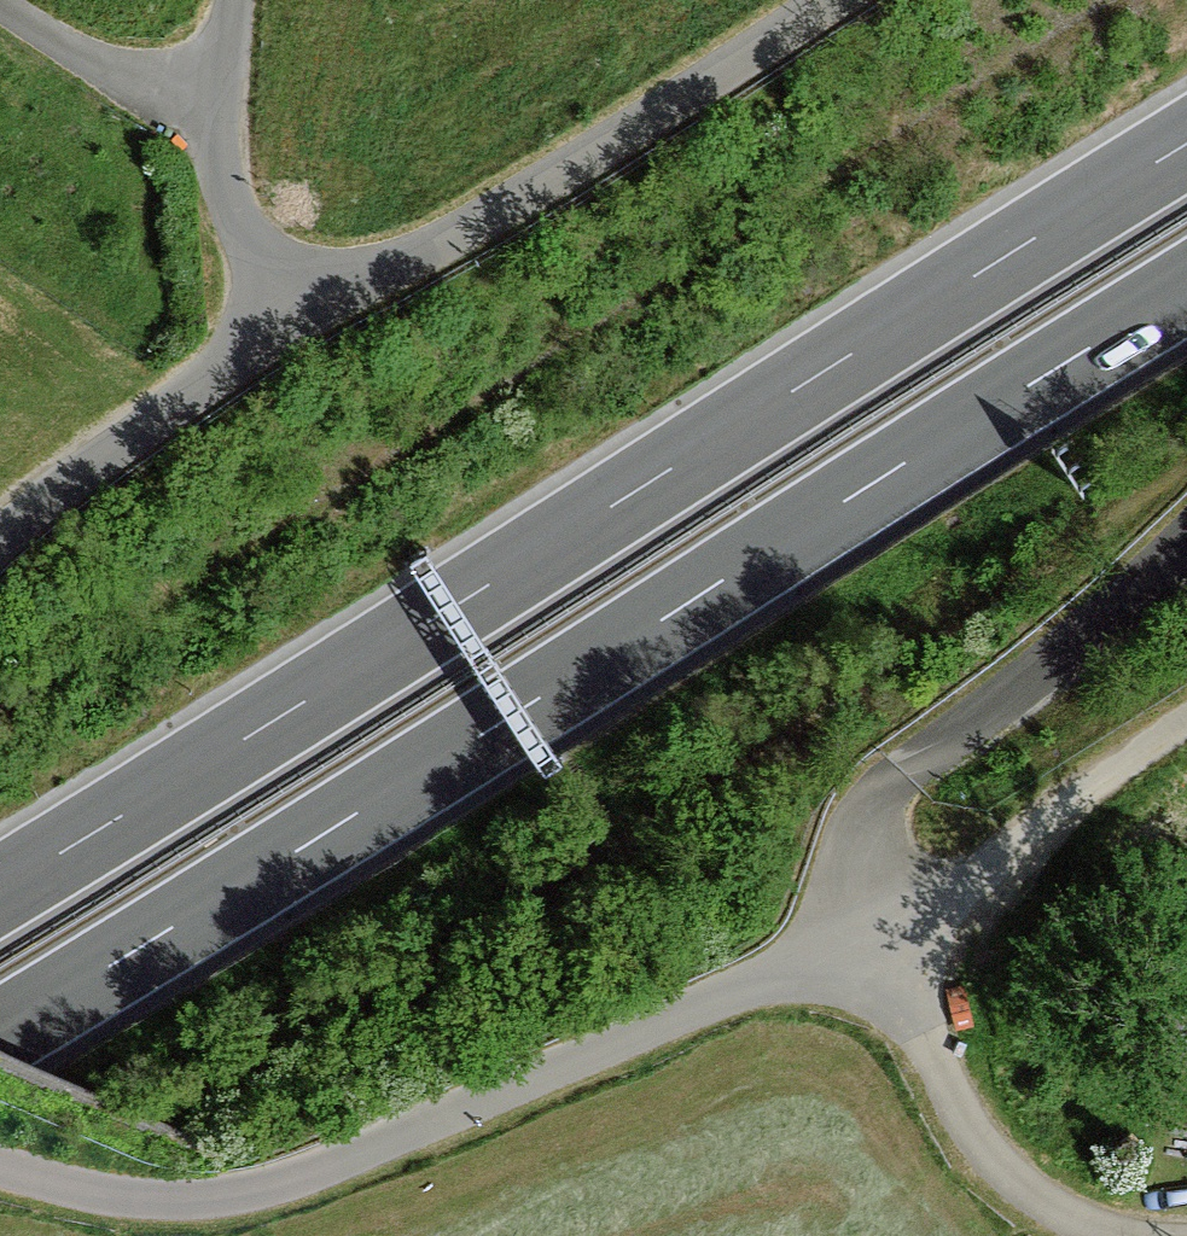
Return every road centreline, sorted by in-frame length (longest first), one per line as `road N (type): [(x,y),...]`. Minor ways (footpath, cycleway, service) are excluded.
road 1 (motorway): [(1186,141),(0,888)]
road 2 (motorway): [(0,1033),(1186,290)]
road 3 (unclassified): [(1125,1235),(1051,1205),(1002,1164),(961,1106),(880,941),(736,992),(356,1160),(230,1199),(154,1200),(0,1163)]
road 4 (unclassified): [(284,323),(442,245),(831,0)]
road 5 (track): [(880,941),(979,873),(1035,819),(1186,719)]
road 6 (unclassified): [(0,541),(35,504),(196,397),(284,323)]
road 7 (residential): [(218,140),(4,0)]
road 8 (residential): [(284,323),(218,140)]
road 9 (residential): [(218,140),(238,0)]

